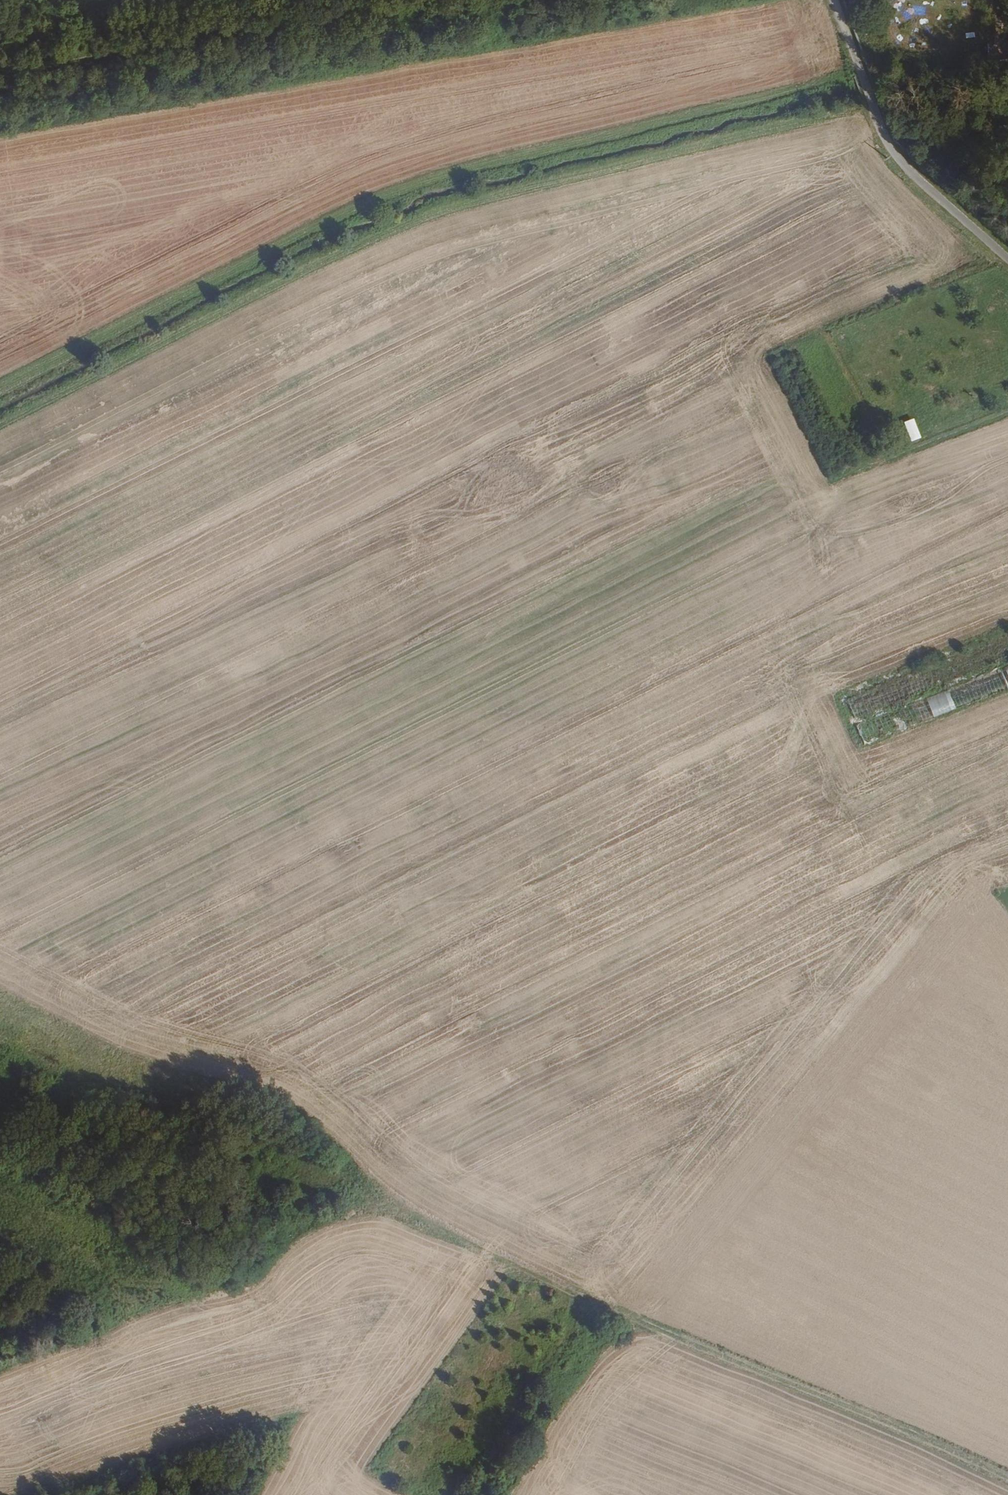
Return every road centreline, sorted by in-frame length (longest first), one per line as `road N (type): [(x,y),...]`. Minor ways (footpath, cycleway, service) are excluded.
road 1 (track): [(1007,1483),(374,1210)]
road 2 (track): [(436,0),(0,74)]
road 3 (unclassified): [(835,0),(885,142),(912,183),(1007,265)]

